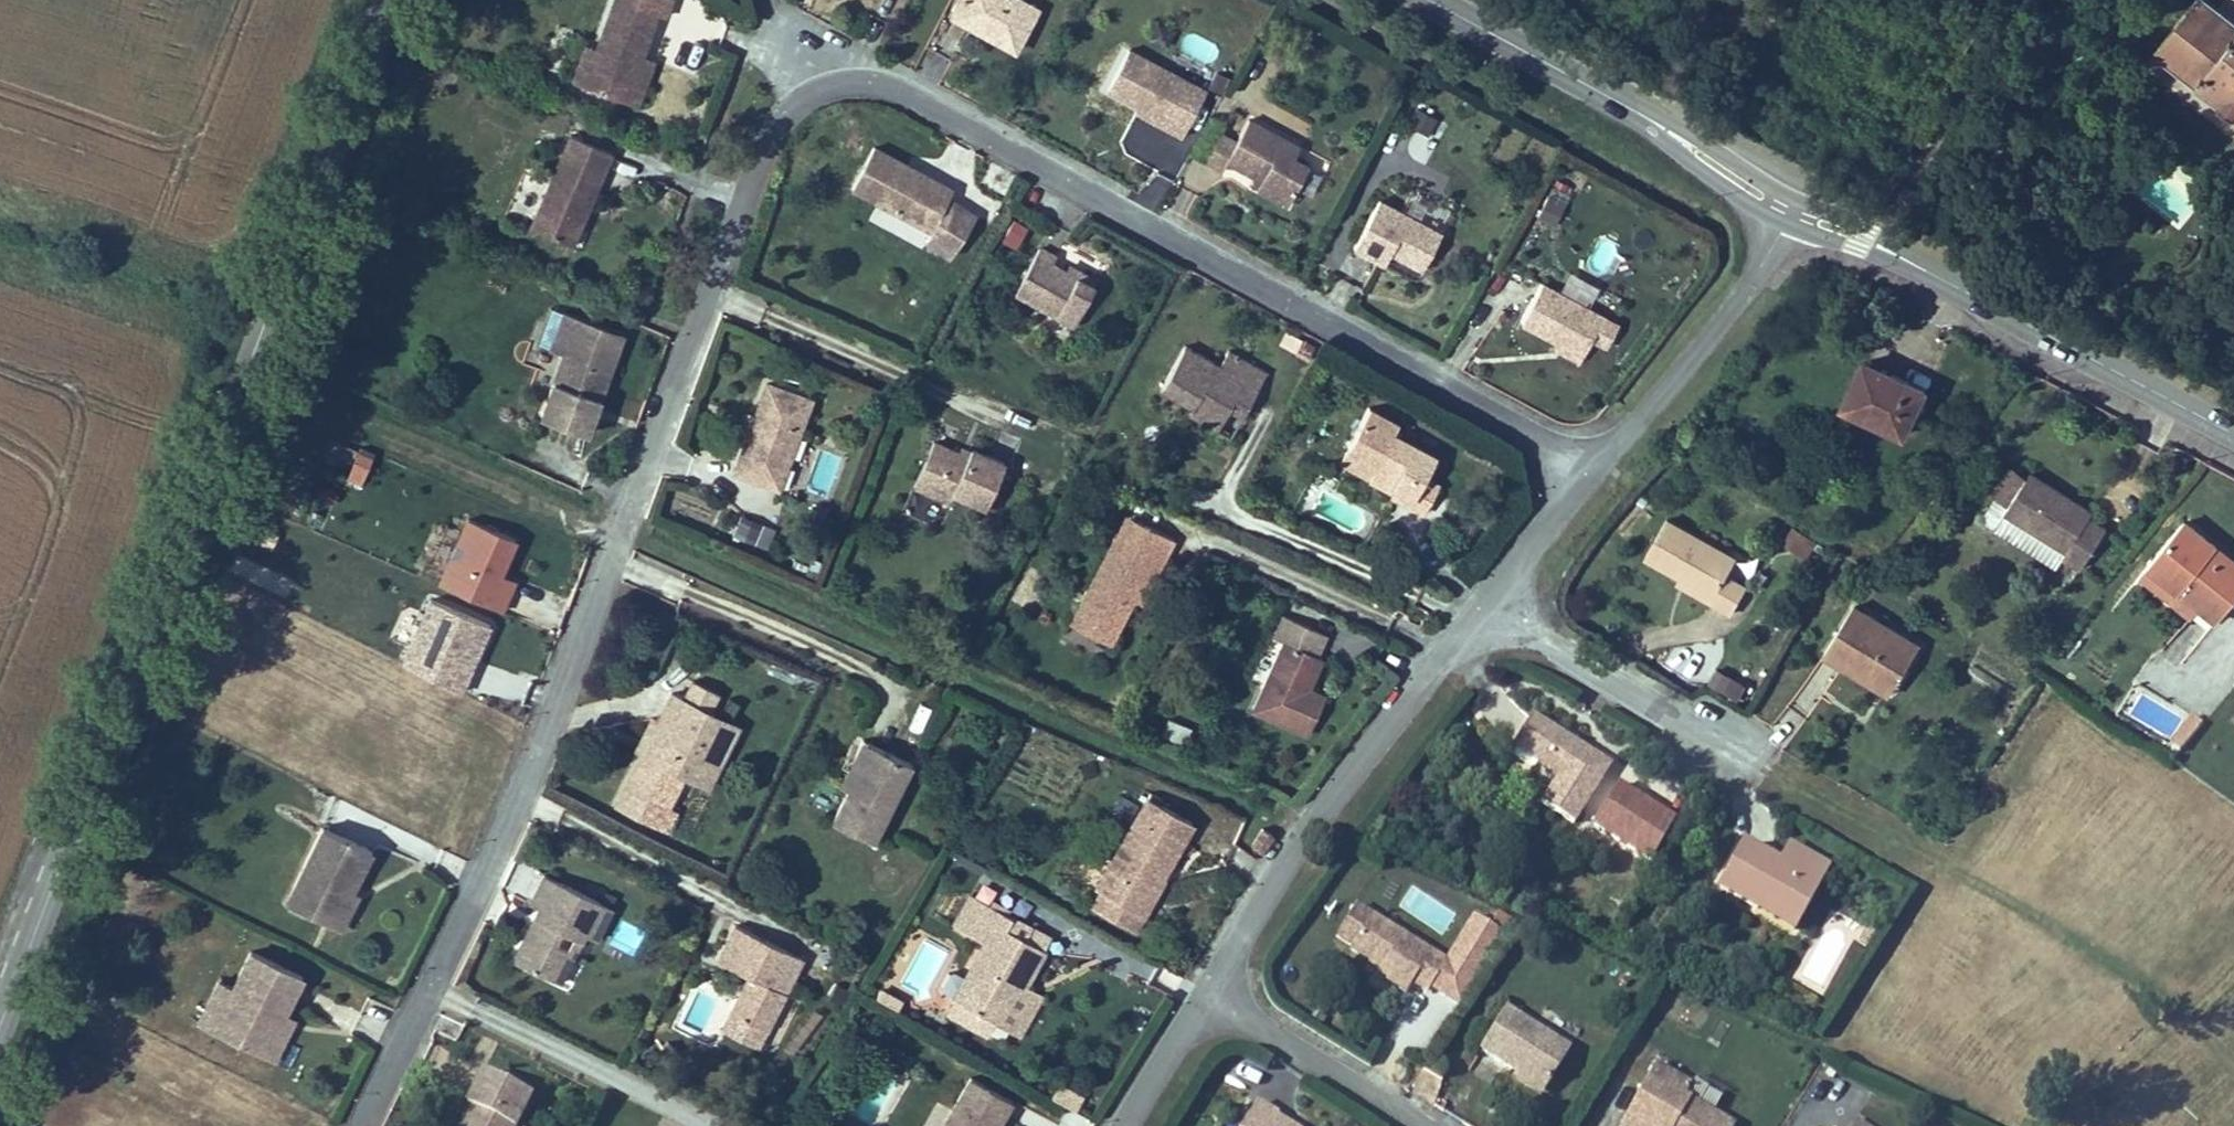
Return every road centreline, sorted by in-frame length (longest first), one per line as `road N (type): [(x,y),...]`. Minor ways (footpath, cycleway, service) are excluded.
road 1 (residential): [(1568,462),(1531,429),(899,89),(853,78),(807,88),(769,122),(618,539),(490,859),(357,1125)]
road 2 (secondary): [(0,1057),(158,606),(384,0)]
road 3 (residential): [(1490,607),(1935,865)]
road 4 (primary): [(1790,217),(1857,240),(2233,433)]
road 5 (residential): [(1490,607),(1438,644),(1298,836),(1223,952),(1211,996)]
road 6 (primary): [(1430,0),(1654,128),(1790,217)]
road 7 (residential): [(1790,217),(1769,259),(1621,428),(1568,462)]
road 8 (residential): [(1429,1125),(1211,996)]
road 9 (residential): [(1568,462),(1507,562),(1490,607)]
road 10 (residential): [(1211,996),(1168,1038),(1113,1125)]

